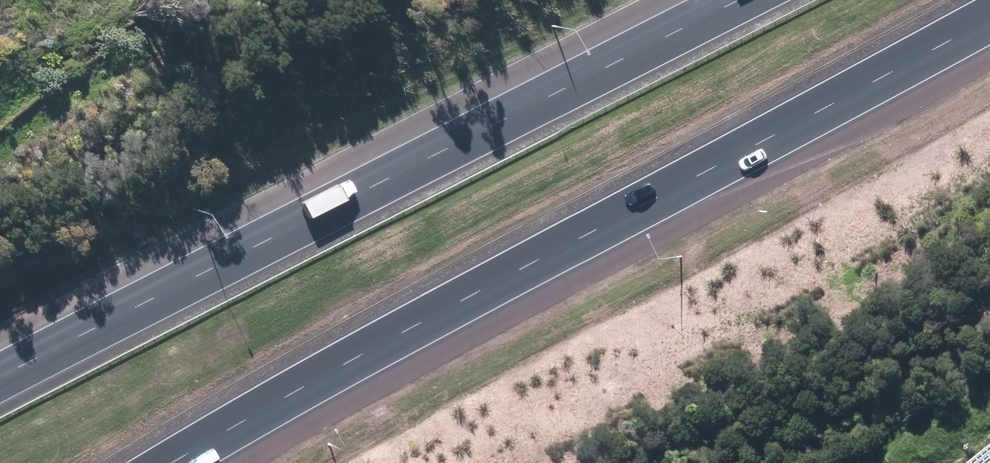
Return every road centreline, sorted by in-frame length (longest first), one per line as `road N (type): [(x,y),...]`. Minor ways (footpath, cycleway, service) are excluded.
road 1 (motorway): [(989,14),(316,371),(172,462)]
road 2 (motorway): [(0,371),(728,0)]

